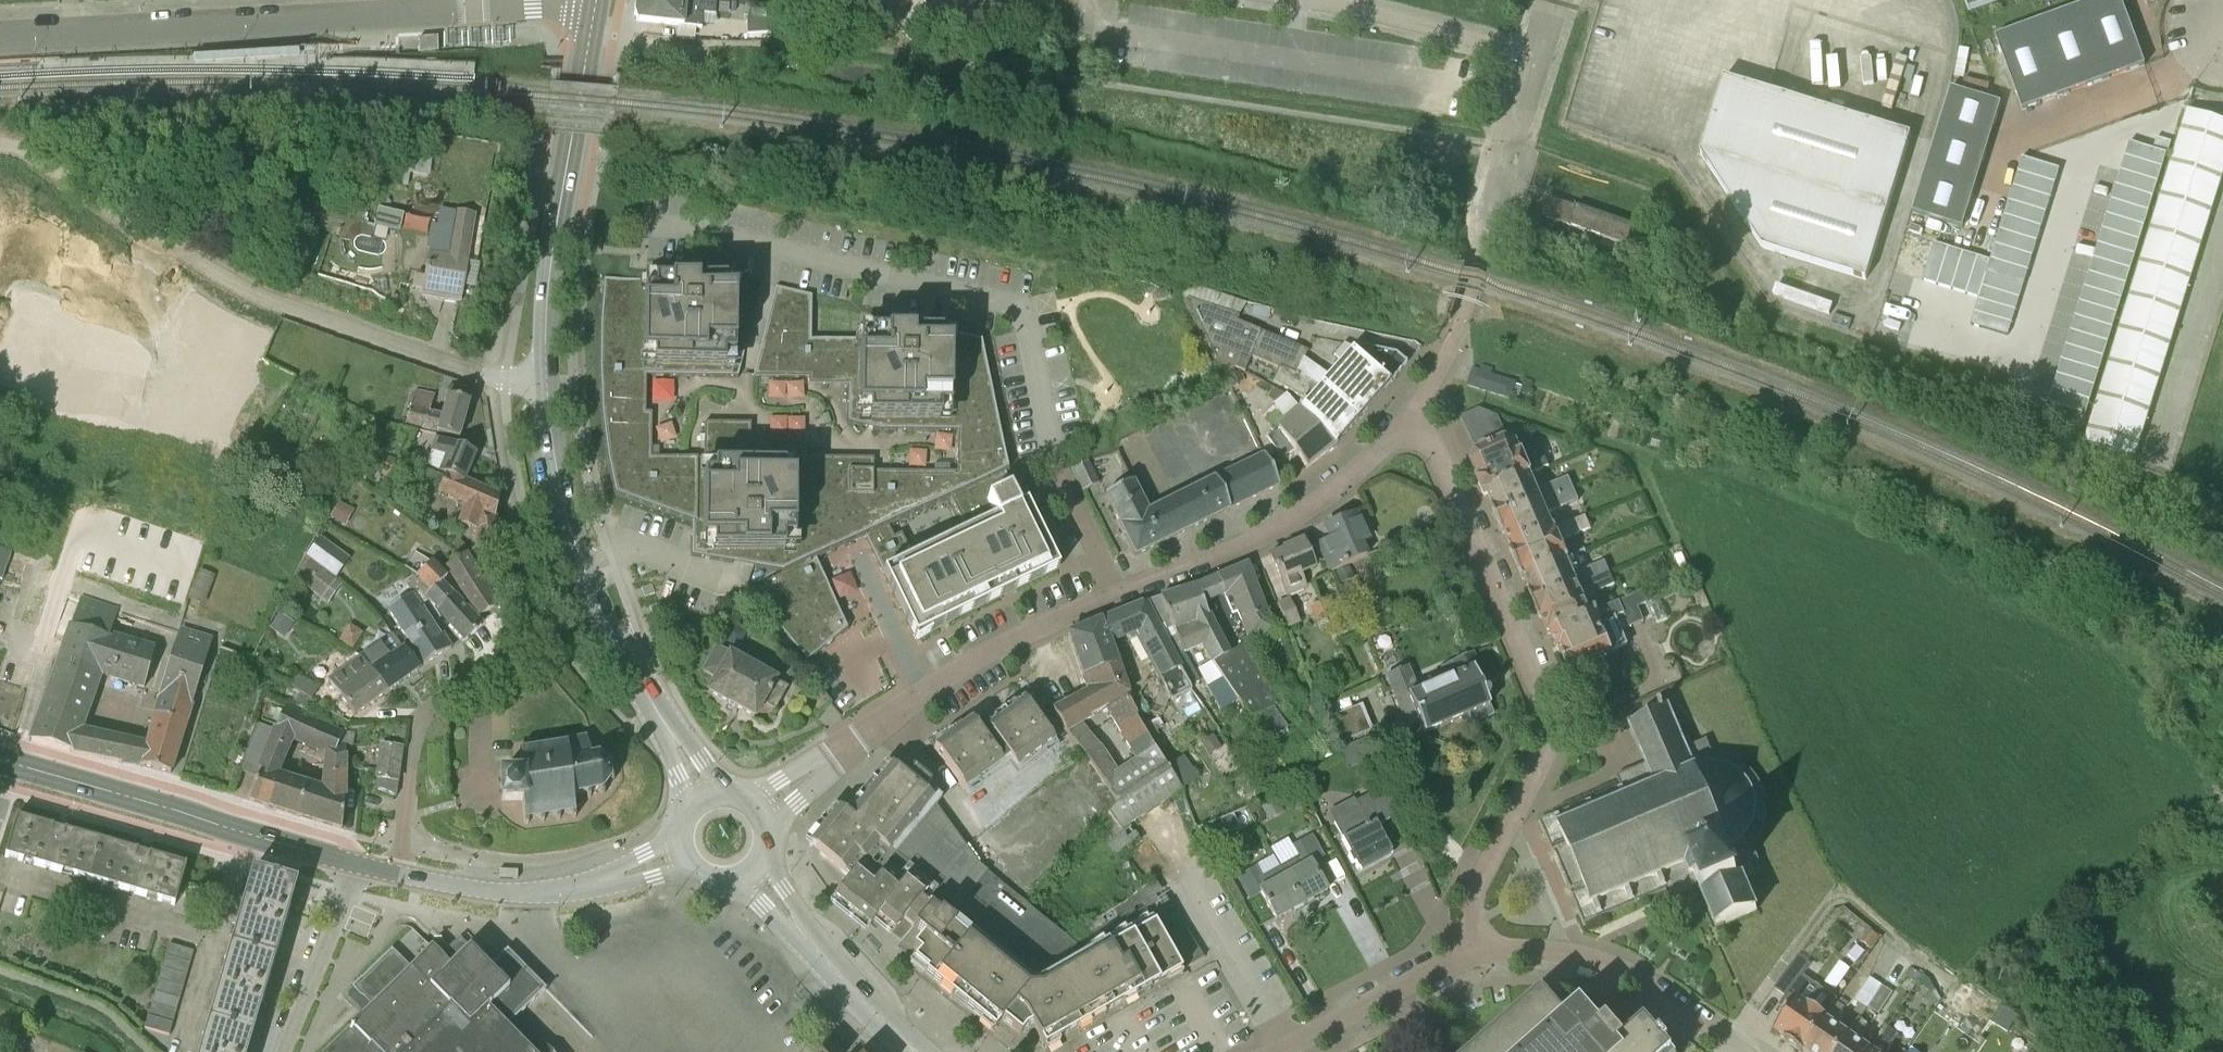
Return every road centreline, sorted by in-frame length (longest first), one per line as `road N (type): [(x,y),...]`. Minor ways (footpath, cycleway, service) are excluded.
road 1 (tertiary): [(706,797),(587,579),(551,441),(548,279),(595,7)]
road 2 (residential): [(760,812),(1005,644),(1302,514),(1416,409)]
road 3 (residential): [(595,7),(0,37)]
road 4 (residential): [(1482,955),(1475,889),(1547,747),(1551,720),(1416,409)]
road 5 (residential): [(1416,409),(1460,319),(1479,259),(1496,154),(1536,52)]
road 6 (tertiary): [(356,864),(7,765)]
road 7 (track): [(1434,380),(1624,449),(1674,544)]
road 8 (residential): [(1741,1051),(1596,962),(1562,953),(1482,955)]
road 9 (residential): [(396,875),(419,724),(443,698),(498,672)]
road 10 (tertiary): [(917,1051),(843,981),(752,872)]
road 11 (tertiary): [(620,876),(515,893),(396,875)]
road 12 (unclassified): [(1536,52),(1323,0)]
road 13 (residential): [(356,864),(283,1051)]
road 14 (residential): [(1275,1051),(1401,987)]

